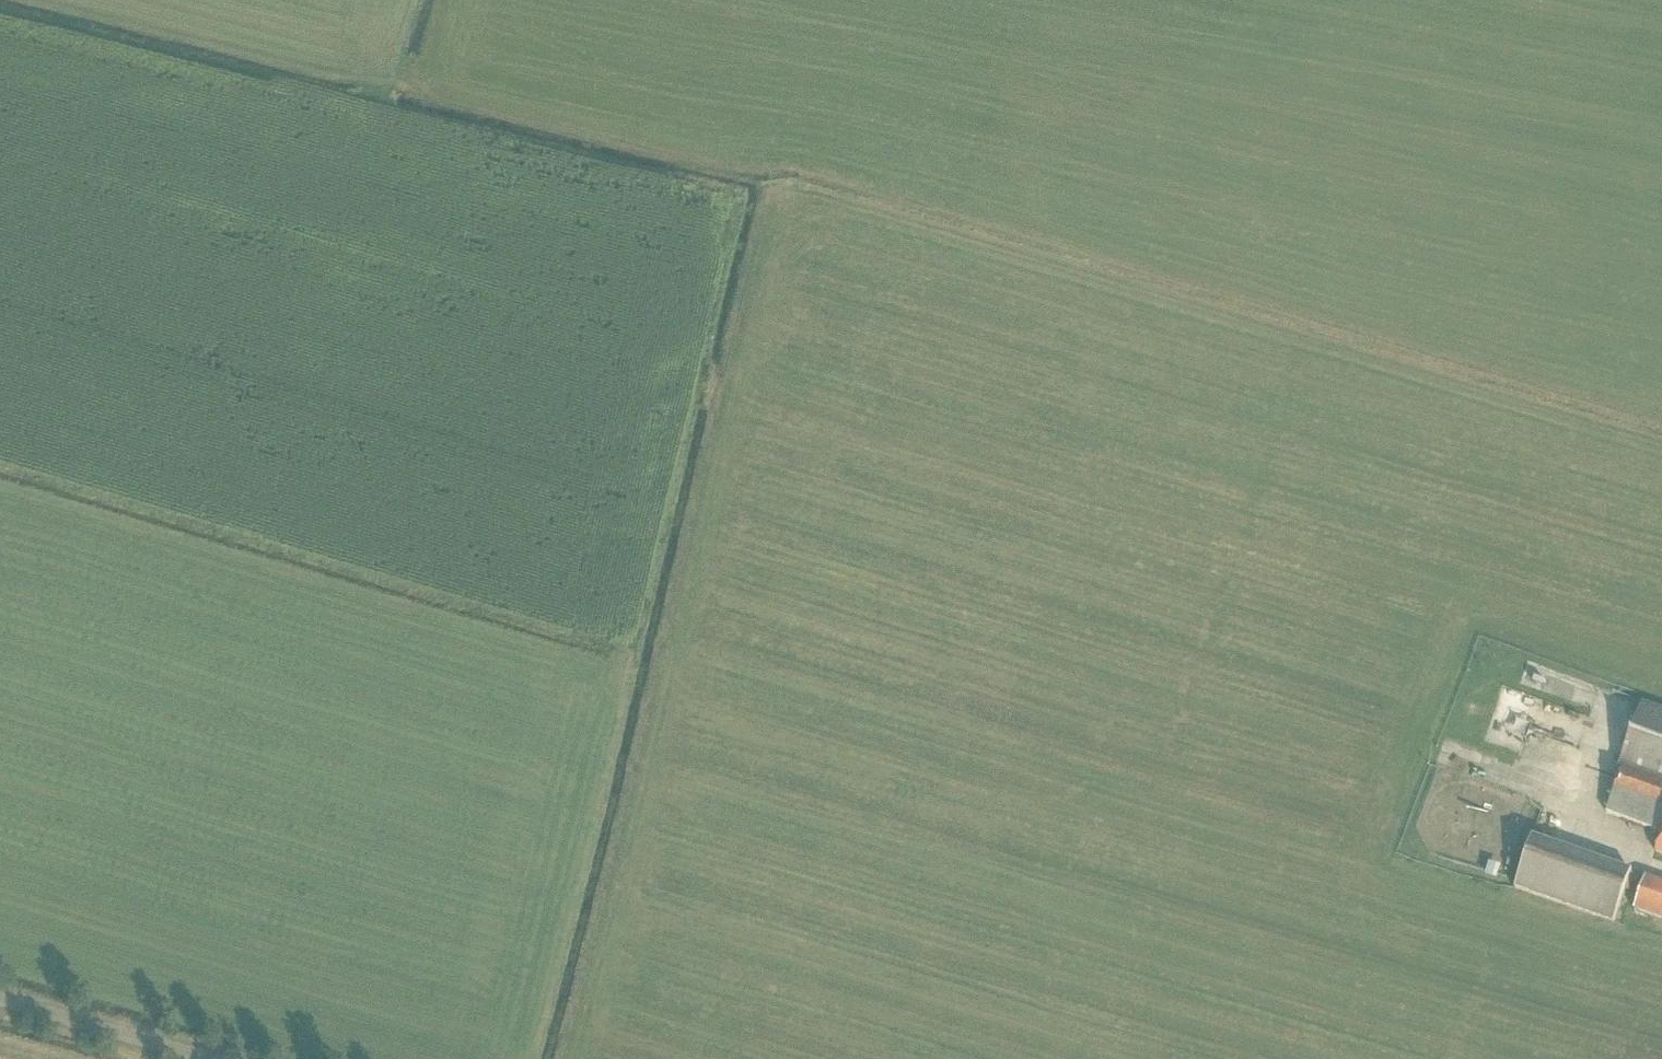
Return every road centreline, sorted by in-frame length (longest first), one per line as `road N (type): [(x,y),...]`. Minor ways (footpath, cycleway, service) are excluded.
road 1 (unclassified): [(197,1058),(0,1000)]

